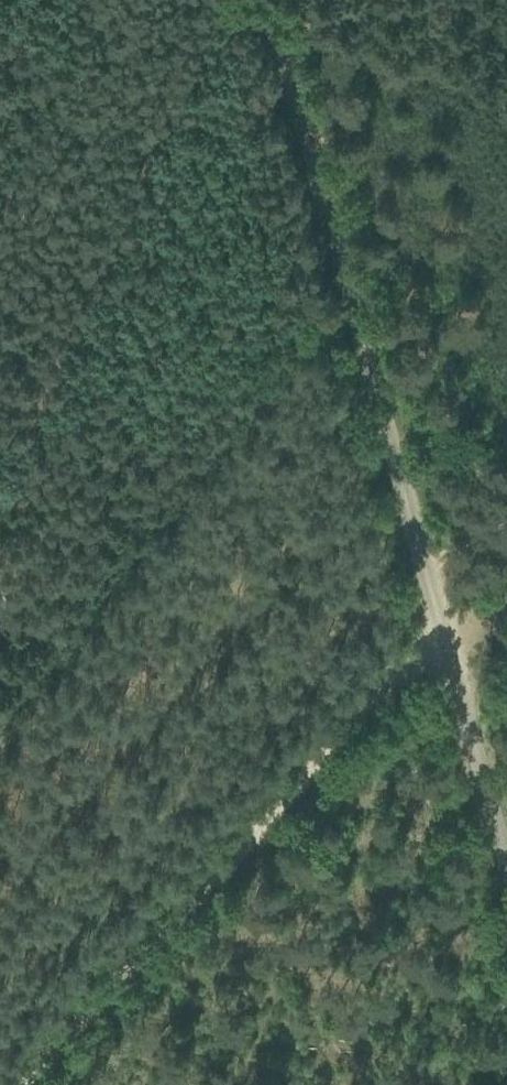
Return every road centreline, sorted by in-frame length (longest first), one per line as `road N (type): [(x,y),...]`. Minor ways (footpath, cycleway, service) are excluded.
road 1 (unclassified): [(506,867),(271,0)]
road 2 (track): [(12,1084),(435,613)]
road 3 (track): [(0,464),(32,415),(210,0)]

